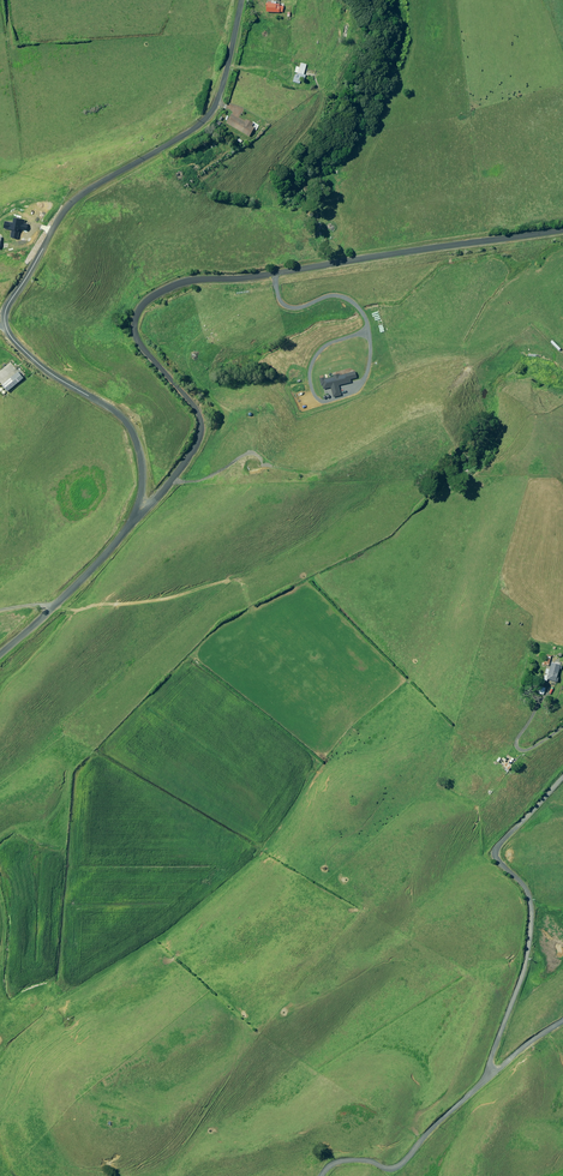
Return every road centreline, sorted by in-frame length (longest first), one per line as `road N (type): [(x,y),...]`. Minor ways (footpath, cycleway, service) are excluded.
road 1 (unclassified): [(137,511),(195,452),(204,430),(190,398),(137,338),(135,324),(153,297),(195,279),(562,230)]
road 2 (unclassified): [(137,511),(139,453),(127,425),(17,343),(5,304),(64,205),(211,104),(239,0)]
road 3 (unclassified): [(562,776),(501,850),(532,909),(521,980),(493,1041),(489,1074)]
road 4 (unclassified): [(320,1175),(338,1159),(399,1163),(489,1074)]
road 5 (unclassified): [(0,646),(137,511)]

